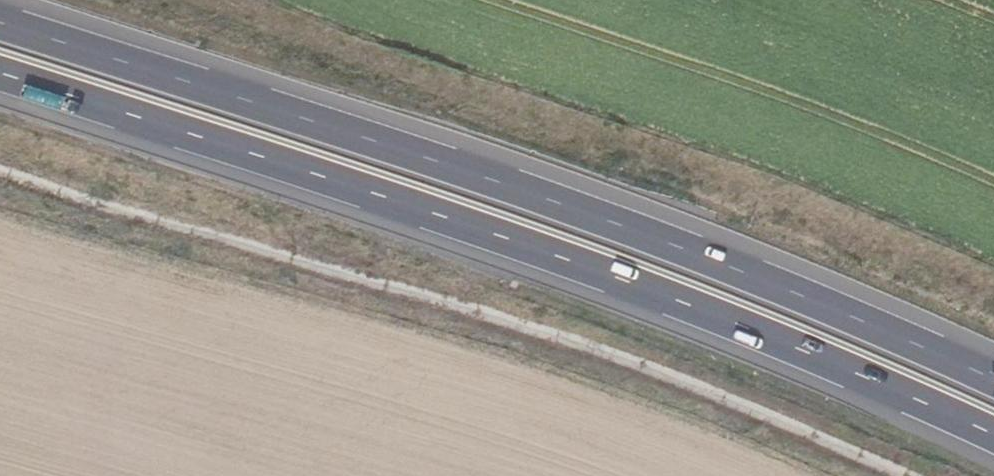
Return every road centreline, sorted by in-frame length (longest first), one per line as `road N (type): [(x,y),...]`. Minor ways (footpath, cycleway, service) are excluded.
road 1 (motorway): [(0,73),(554,255),(993,435)]
road 2 (motorway): [(993,381),(691,252),(0,21)]

